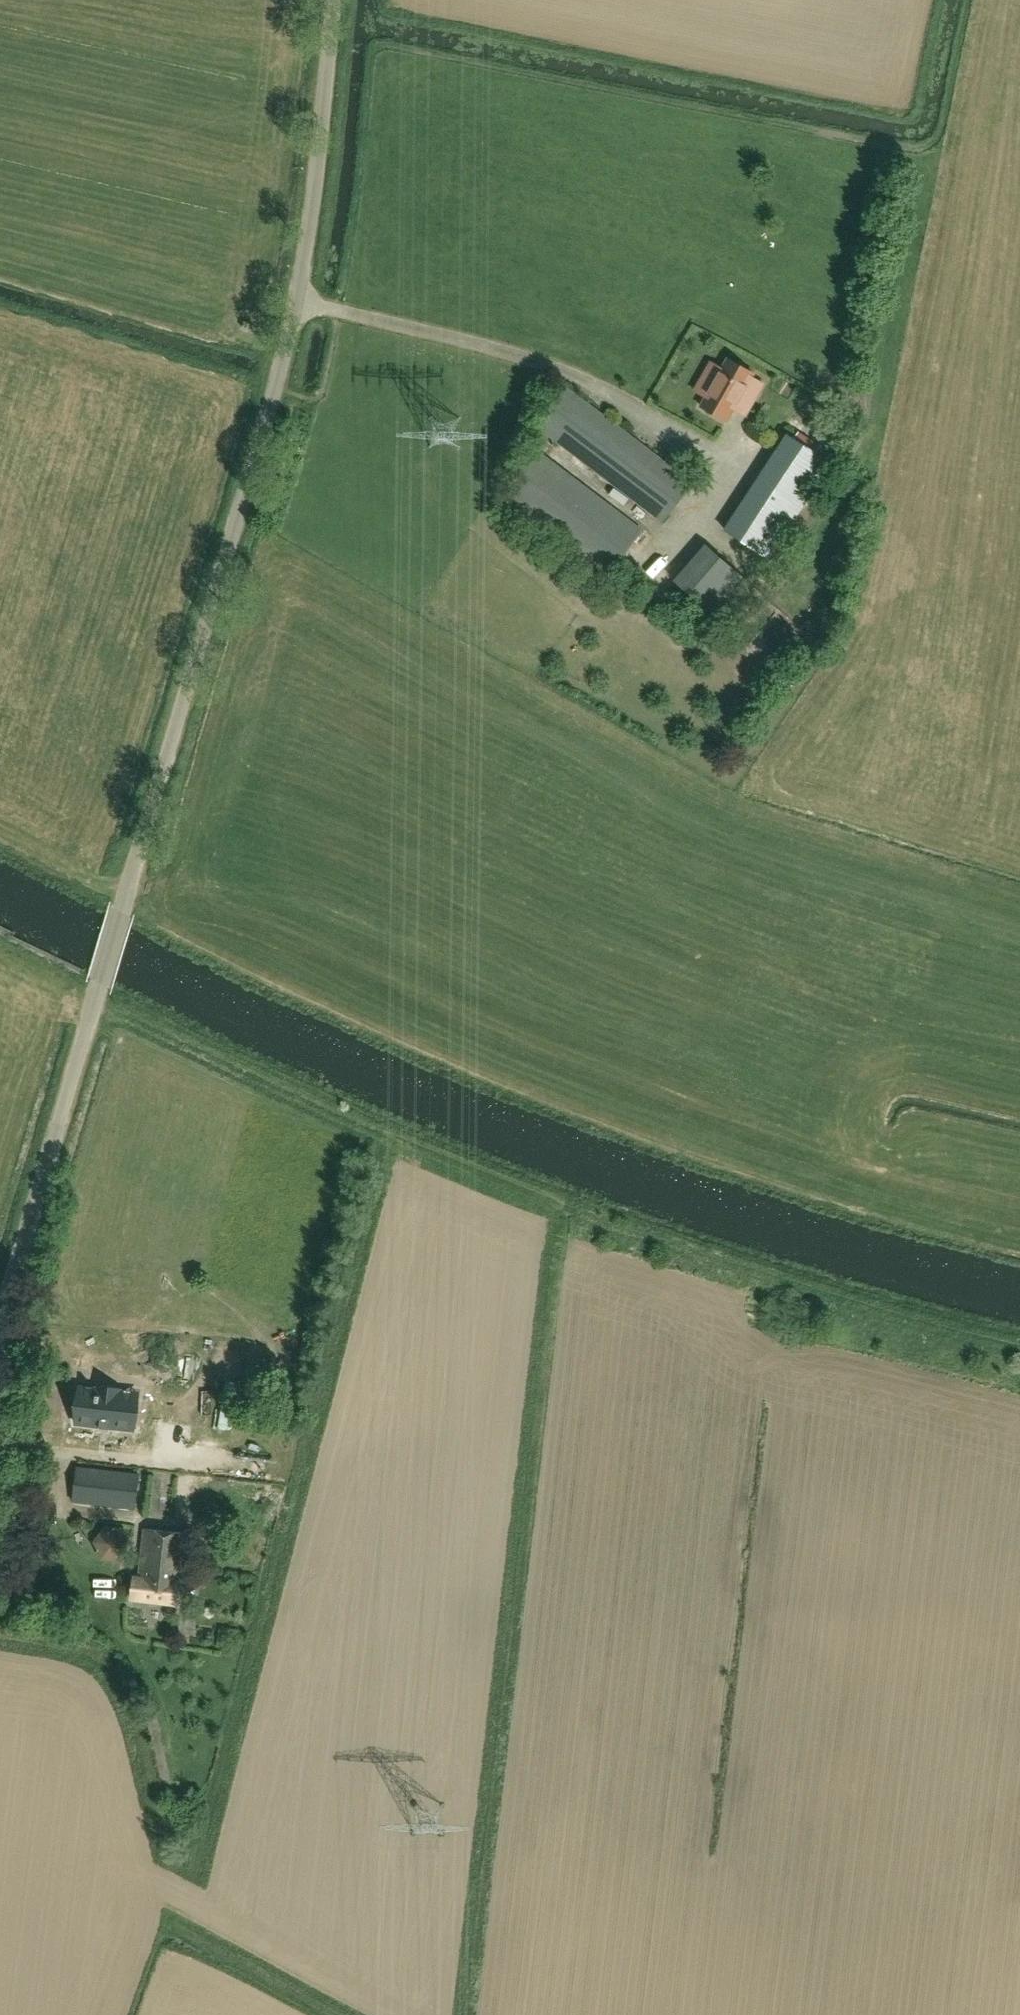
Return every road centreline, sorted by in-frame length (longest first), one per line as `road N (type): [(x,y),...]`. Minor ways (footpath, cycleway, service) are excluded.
road 1 (unclassified): [(0,1312),(304,276),(325,169),(337,0)]

